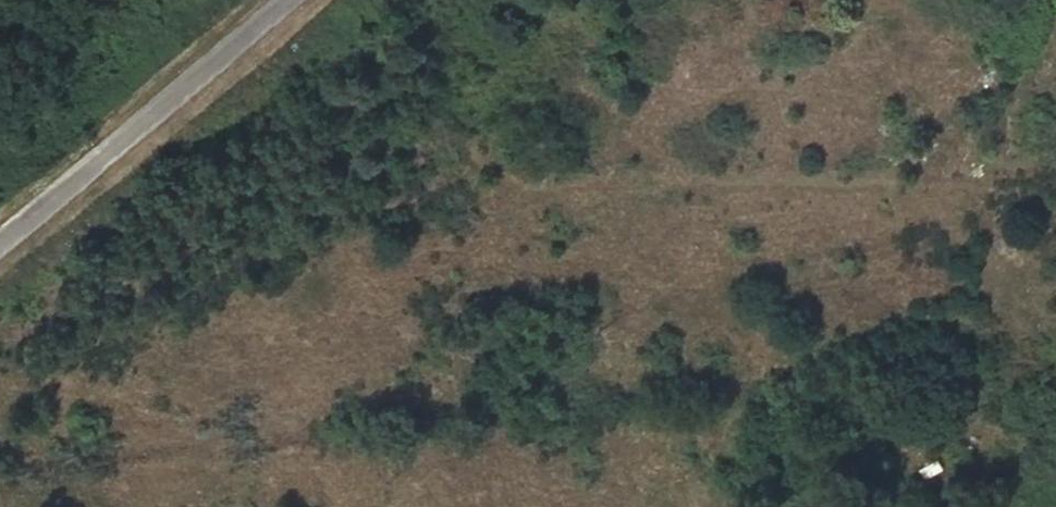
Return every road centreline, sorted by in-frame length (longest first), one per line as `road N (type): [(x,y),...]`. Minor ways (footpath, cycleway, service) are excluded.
road 1 (unclassified): [(289,0),(0,241)]

